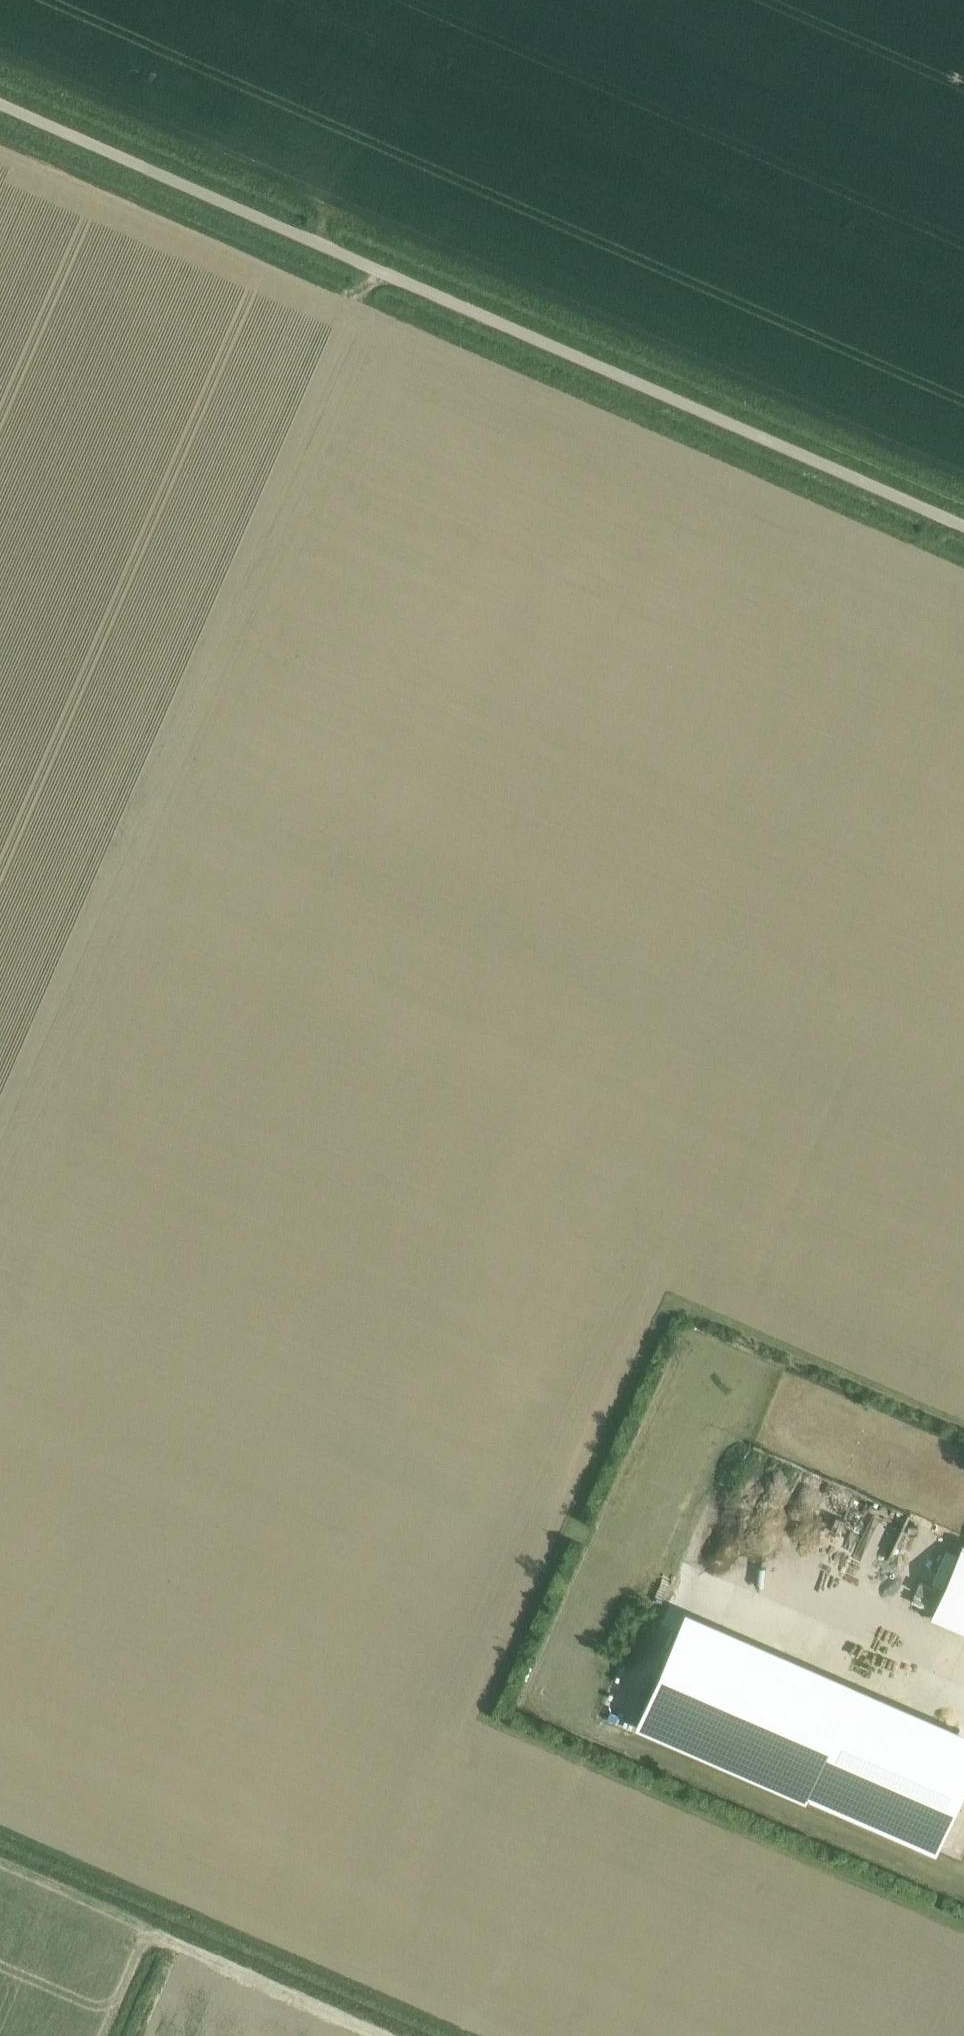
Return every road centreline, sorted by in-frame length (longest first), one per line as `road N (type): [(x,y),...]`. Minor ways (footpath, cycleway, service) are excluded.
road 1 (unclassified): [(963,528),(0,109)]

